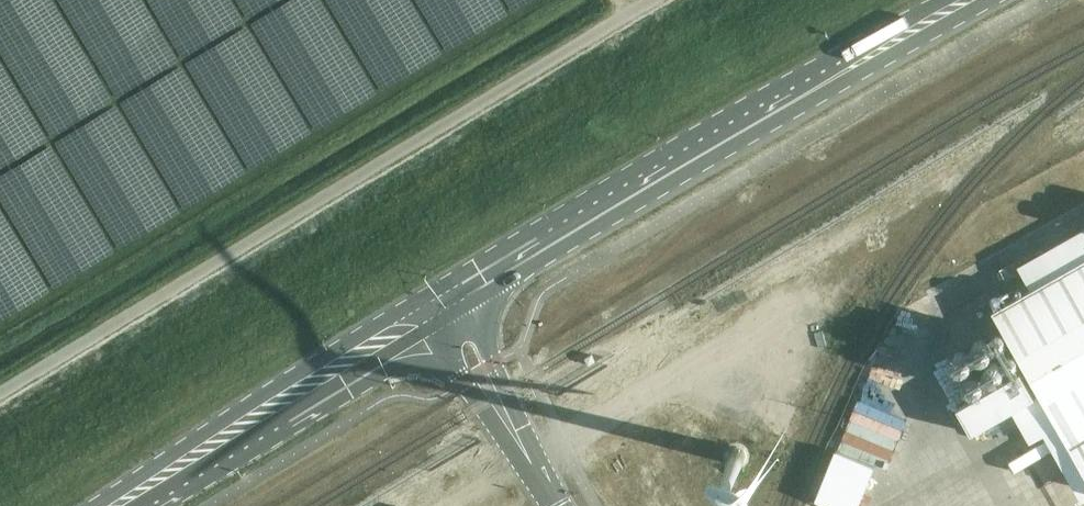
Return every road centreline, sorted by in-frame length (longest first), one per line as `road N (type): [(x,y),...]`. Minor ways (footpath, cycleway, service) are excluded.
road 1 (unclassified): [(653,0),(0,395)]
road 2 (secondary): [(460,299),(970,0)]
road 3 (secondary): [(128,505),(430,317)]
road 4 (unclassified): [(530,461),(522,425),(460,299)]
road 5 (unclassified): [(430,317),(503,436),(530,461)]

